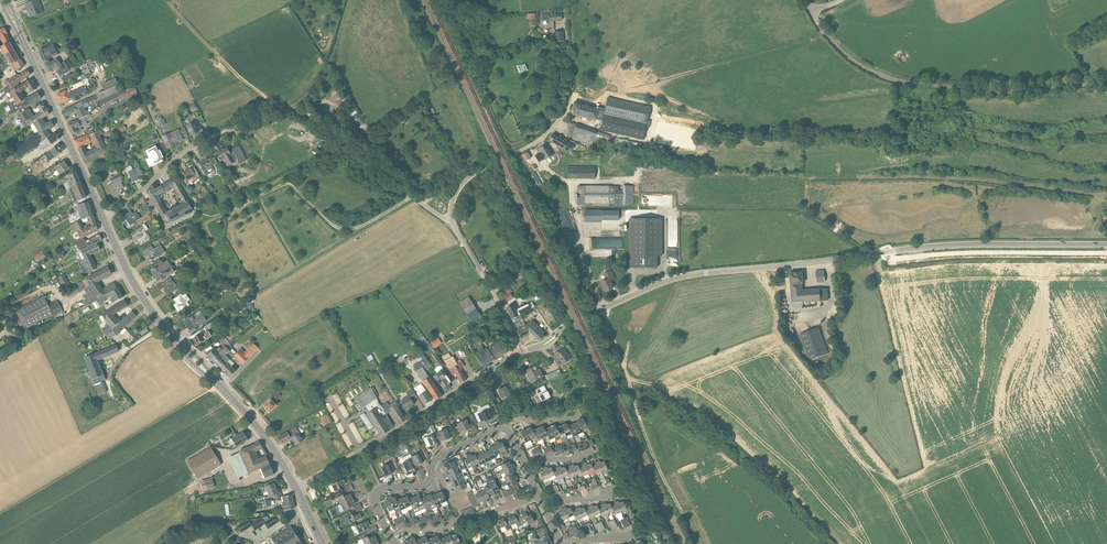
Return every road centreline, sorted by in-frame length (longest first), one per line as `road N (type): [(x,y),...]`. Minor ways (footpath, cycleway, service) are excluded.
road 1 (tertiary): [(566,326),(695,274),(933,246),(1106,244)]
road 2 (unclassified): [(452,219),(286,111),(197,144),(113,213)]
road 3 (unclassified): [(1106,87),(998,91),(898,81),(853,61),(813,11)]
road 4 (unclassified): [(452,219),(465,180),(537,141),(566,110),(564,0)]
road 5 (residential): [(297,488),(518,351)]
road 6 (track): [(223,213),(287,184),(349,230),(411,196)]
road 7 (secondary): [(103,217),(25,46)]
road 8 (track): [(626,375),(696,543)]
road 9 (track): [(286,111),(239,77),(167,0)]
road 10 (unclassified): [(518,351),(452,219)]
road 11 (secondary): [(175,341),(142,297),(103,217)]
road 12 (secondary): [(297,488),(262,431),(218,385)]
road 13 (track): [(348,0),(319,81),(288,111)]

